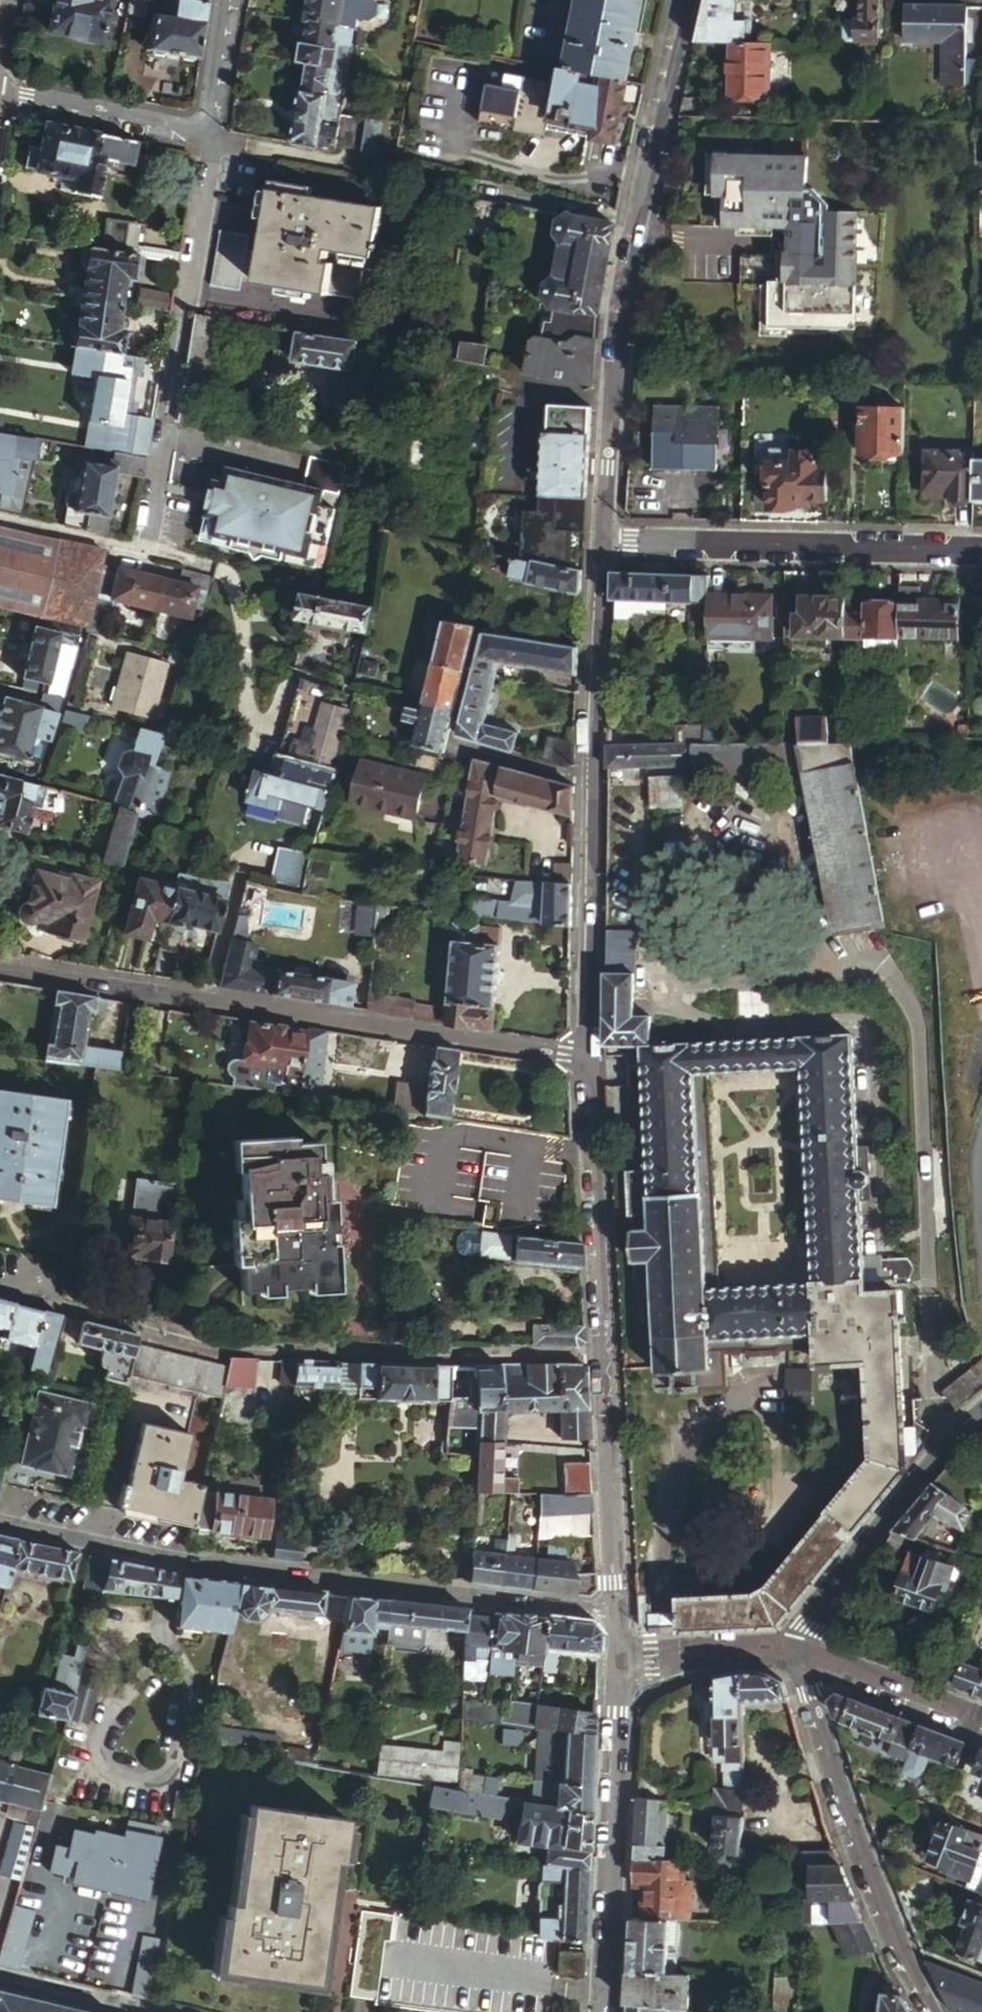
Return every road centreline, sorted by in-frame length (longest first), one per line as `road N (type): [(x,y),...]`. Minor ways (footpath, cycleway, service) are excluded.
road 1 (unclassified): [(0,1522),(163,1563),(616,1615)]
road 2 (unclassified): [(611,1356),(226,1349),(0,1290)]
road 3 (residential): [(592,1058),(0,968)]
road 4 (tertiary): [(600,544),(640,225),(690,0)]
road 5 (residential): [(207,138),(141,552)]
road 6 (unclassified): [(600,544),(981,550)]
road 7 (unclassified): [(802,1656),(807,1692),(901,1978),(923,2011)]
road 8 (tertiary): [(610,2011),(623,1723),(616,1658)]
road 9 (unclassified): [(981,1408),(941,1441),(811,1624),(802,1656)]
road 10 (tertiary): [(611,1356),(592,1058)]
road 11 (tertiary): [(592,1058),(589,779)]
road 12 (tertiary): [(616,1615),(611,1356)]
road 13 (tertiary): [(589,779),(600,544)]
road 14 (residential): [(0,96),(207,138)]
road 15 (unclassified): [(802,1656),(981,1725)]
road 16 (unclassified): [(616,1658),(802,1656)]
road 17 (residential): [(456,758),(461,746),(589,779)]
road 18 (residential): [(207,138),(228,0)]

